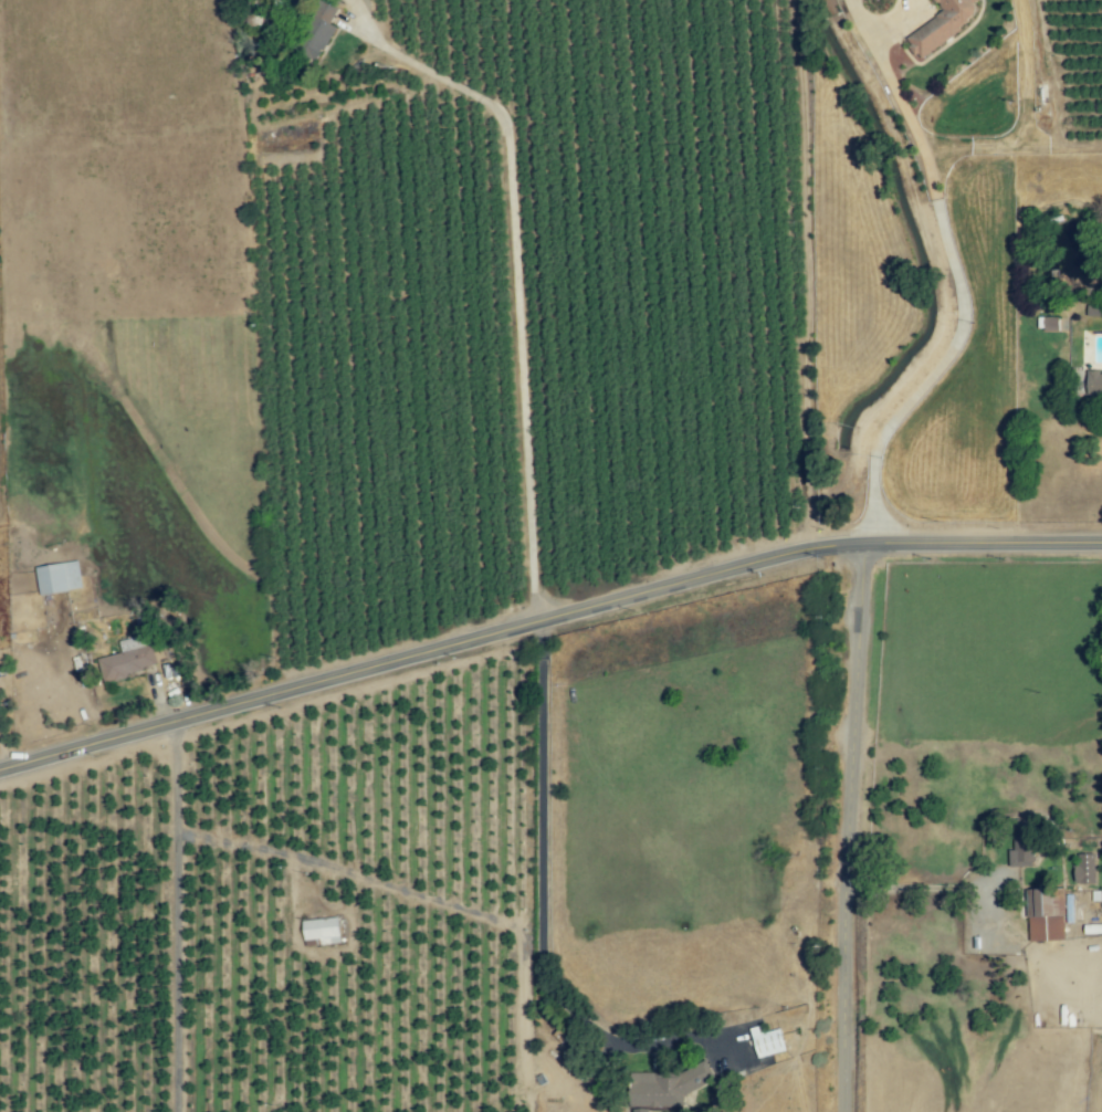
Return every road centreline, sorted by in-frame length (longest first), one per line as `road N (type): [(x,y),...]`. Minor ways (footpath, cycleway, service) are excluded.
road 1 (tertiary): [(0,776),(794,552),(1101,541)]
road 2 (residential): [(868,545),(843,885),(845,1111)]

